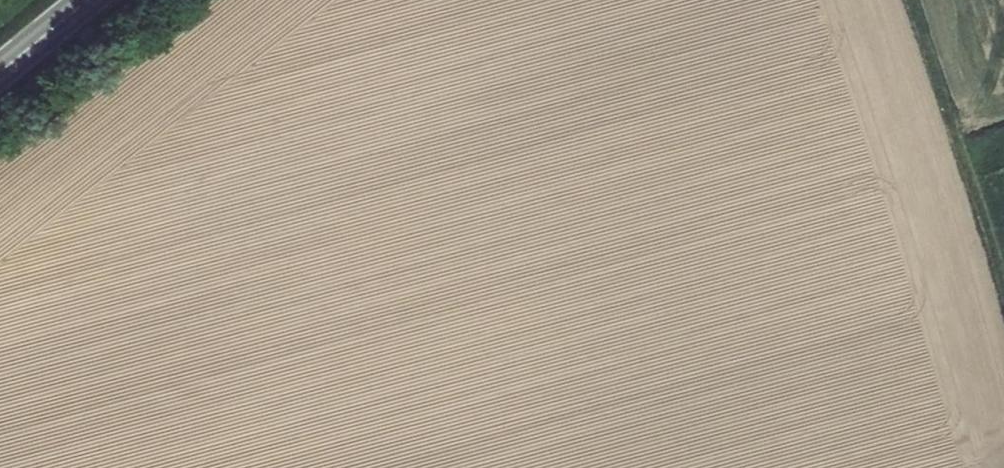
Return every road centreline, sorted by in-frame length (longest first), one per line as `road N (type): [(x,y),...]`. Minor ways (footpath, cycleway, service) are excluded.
road 1 (track): [(1003,297),(906,0)]

